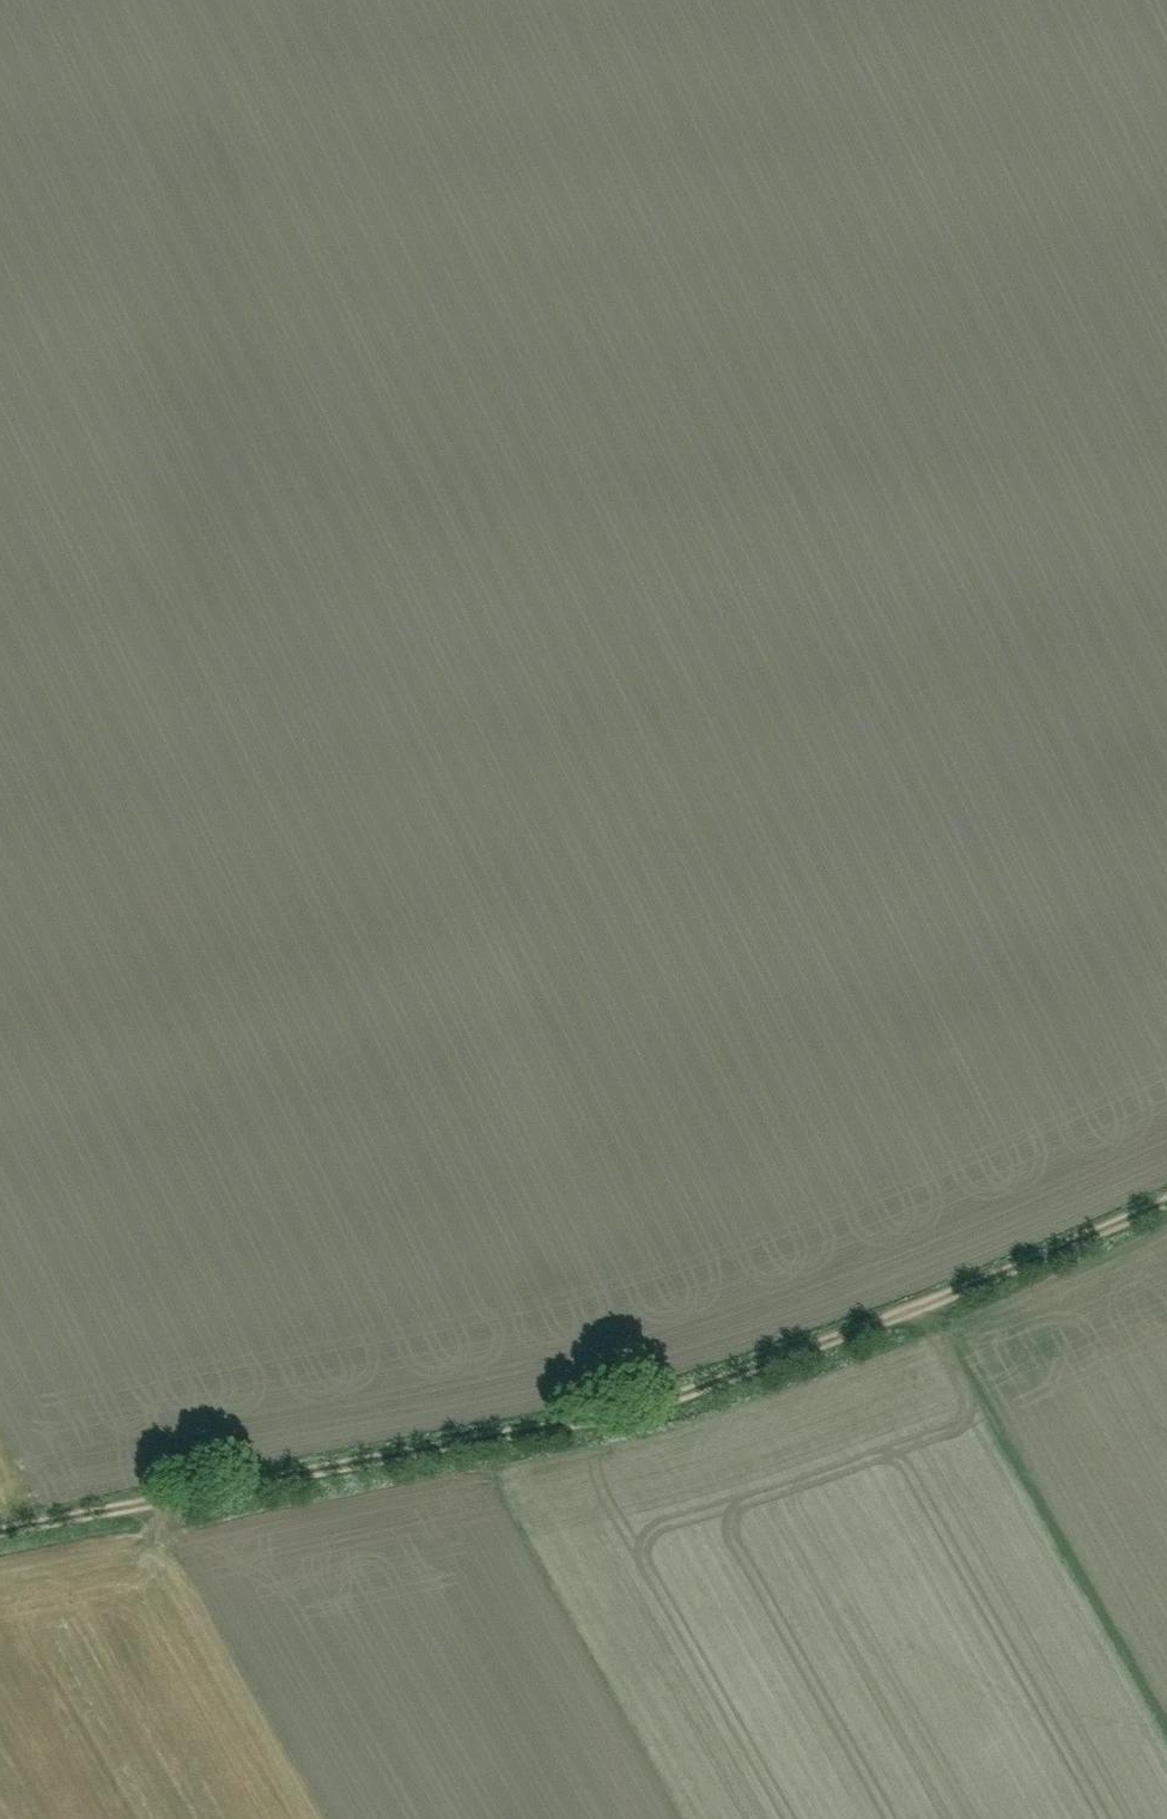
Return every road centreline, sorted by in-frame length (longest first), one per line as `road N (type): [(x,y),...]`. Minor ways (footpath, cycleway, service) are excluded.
road 1 (residential): [(0,1549),(680,1411),(1166,1205)]

